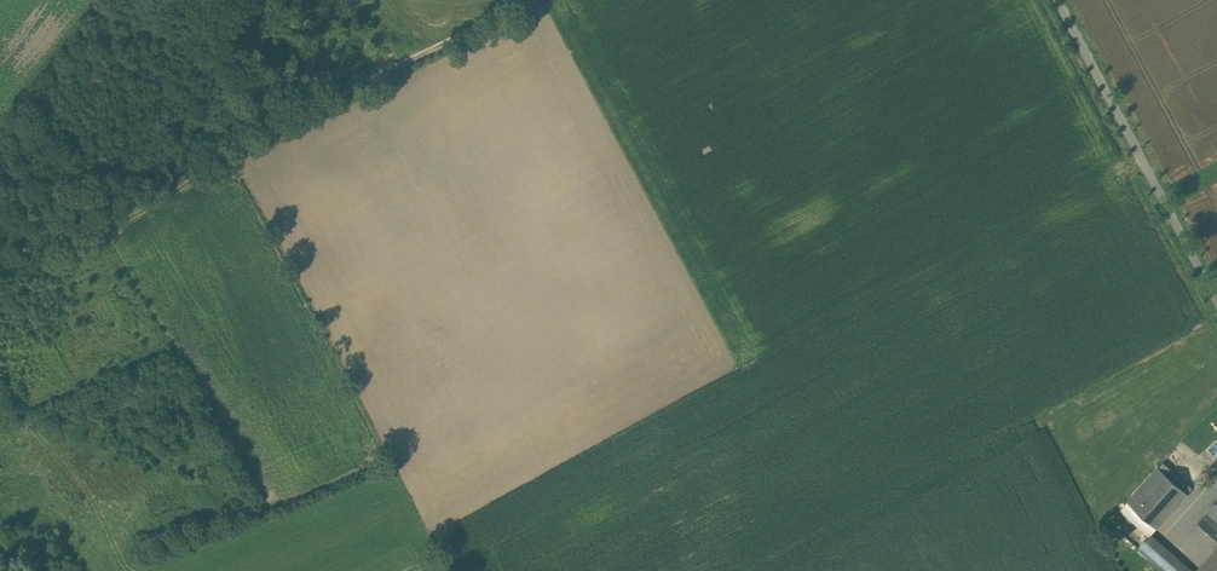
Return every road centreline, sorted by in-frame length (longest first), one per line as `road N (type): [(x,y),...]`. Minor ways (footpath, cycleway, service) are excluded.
road 1 (track): [(0,251),(70,253),(365,83),(534,0)]
road 2 (unclassified): [(1056,0),(1216,301)]

